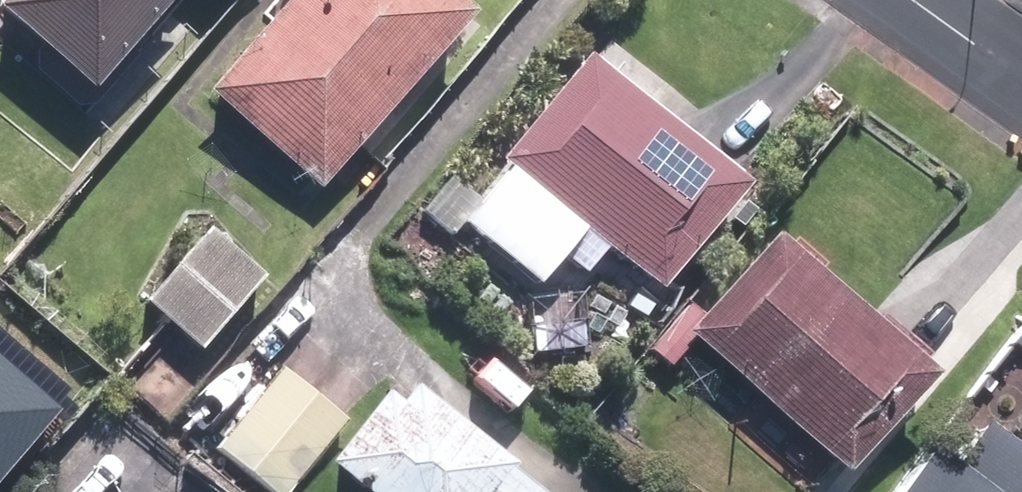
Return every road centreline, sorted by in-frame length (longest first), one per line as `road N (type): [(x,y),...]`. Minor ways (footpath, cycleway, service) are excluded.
road 1 (residential): [(908,0),(1021,81)]

